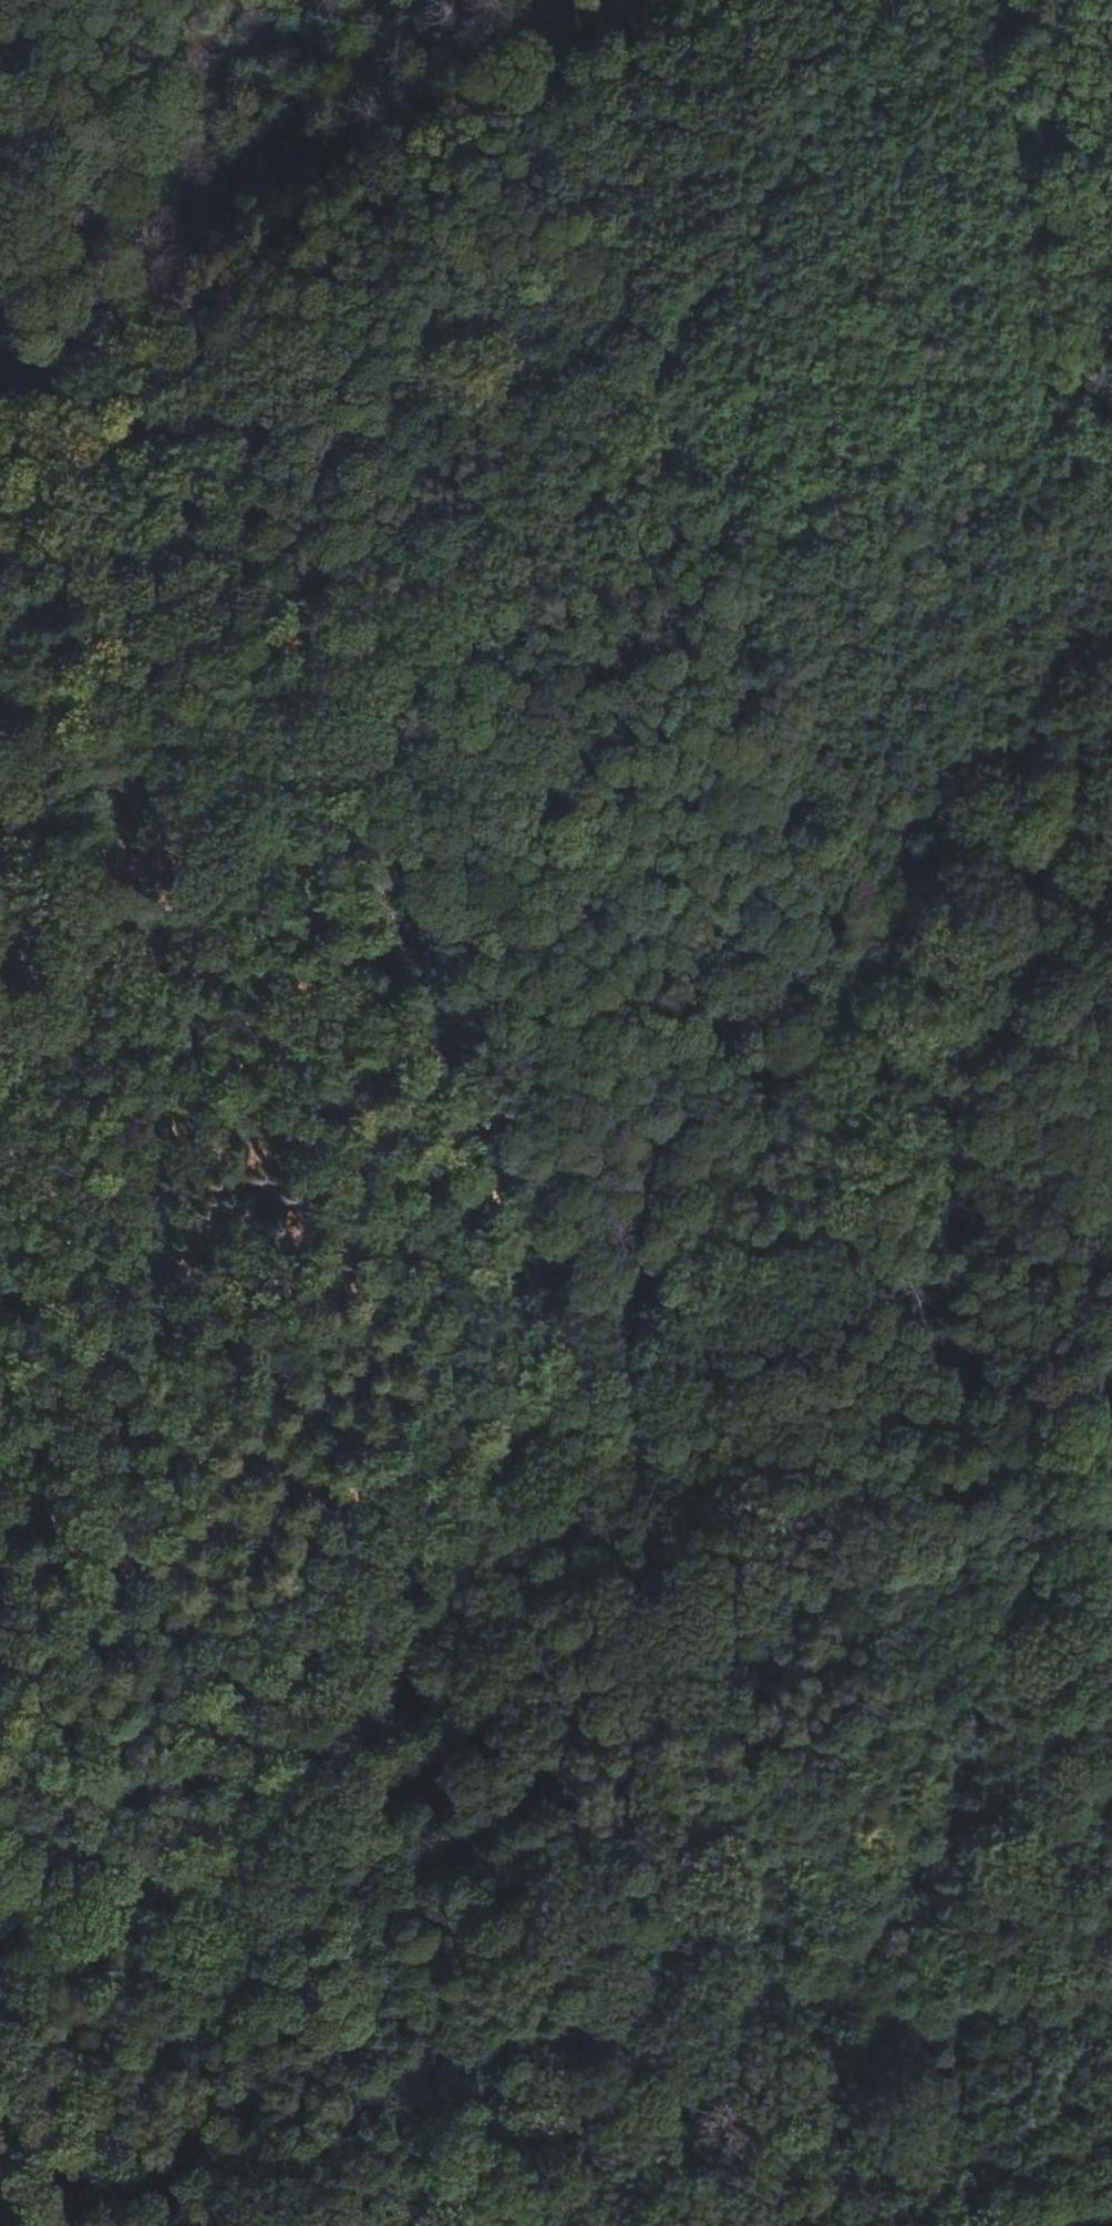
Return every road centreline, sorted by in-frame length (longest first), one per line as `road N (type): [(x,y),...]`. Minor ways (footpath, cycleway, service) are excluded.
road 1 (track): [(1111,686),(900,902),(589,1401),(409,1668),(189,1900),(121,1993),(43,2225)]
road 2 (track): [(0,1073),(188,891),(340,727),(521,556),(759,212),(893,0)]

